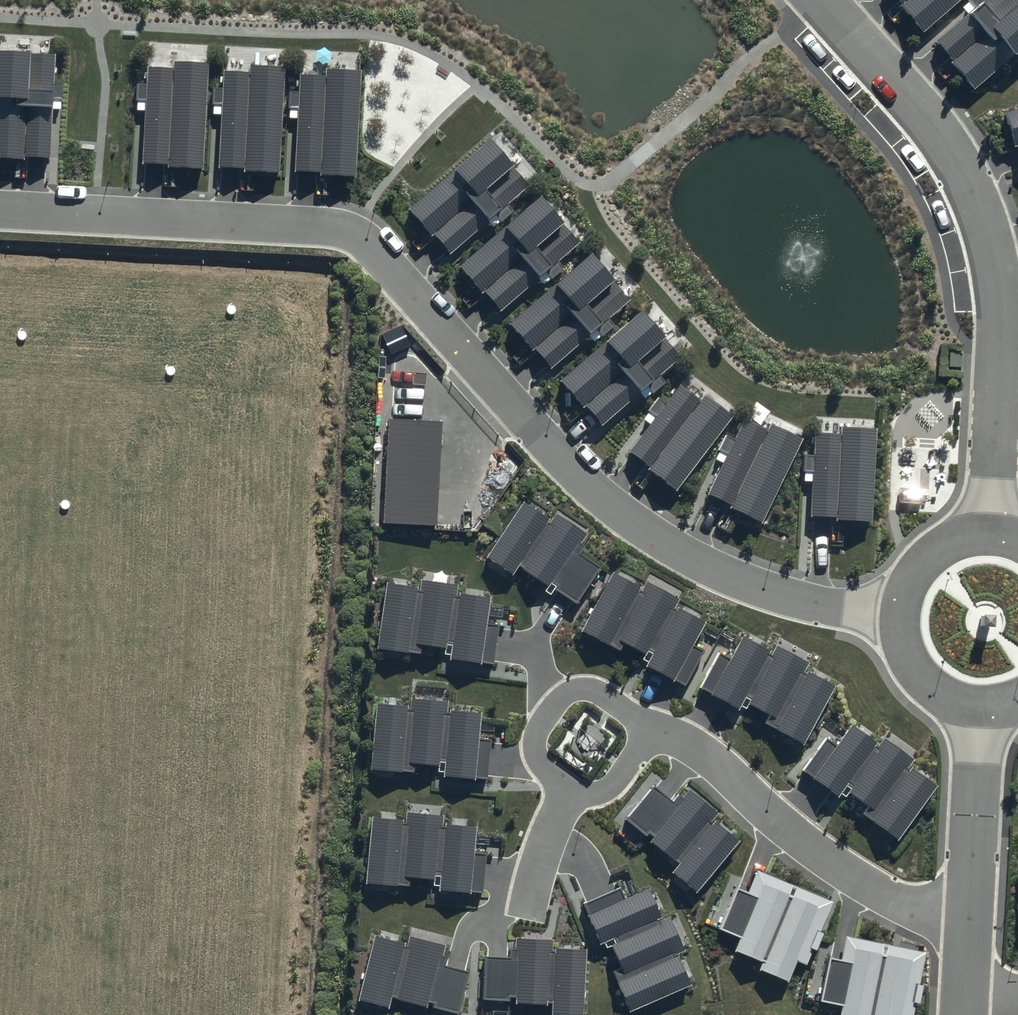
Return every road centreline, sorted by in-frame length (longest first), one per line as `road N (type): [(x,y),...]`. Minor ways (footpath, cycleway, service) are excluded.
road 1 (residential): [(897,615),(718,575),(588,490),(373,248),(336,227),(0,208)]
road 2 (residential): [(0,477),(79,481),(115,491),(142,517),(148,547),(130,1014)]
road 3 (residential): [(967,930),(863,884),(727,772),(658,729),(589,739),(526,900)]
road 4 (residential): [(991,533),(1002,340),(999,273),(982,220),(931,129),(818,0)]
road 5 (residential): [(967,930),(979,708)]
road 6 (residential): [(897,615),(903,588),(938,546),(991,533)]
road 7 (residential): [(979,708),(952,701),(911,667),(897,615)]

